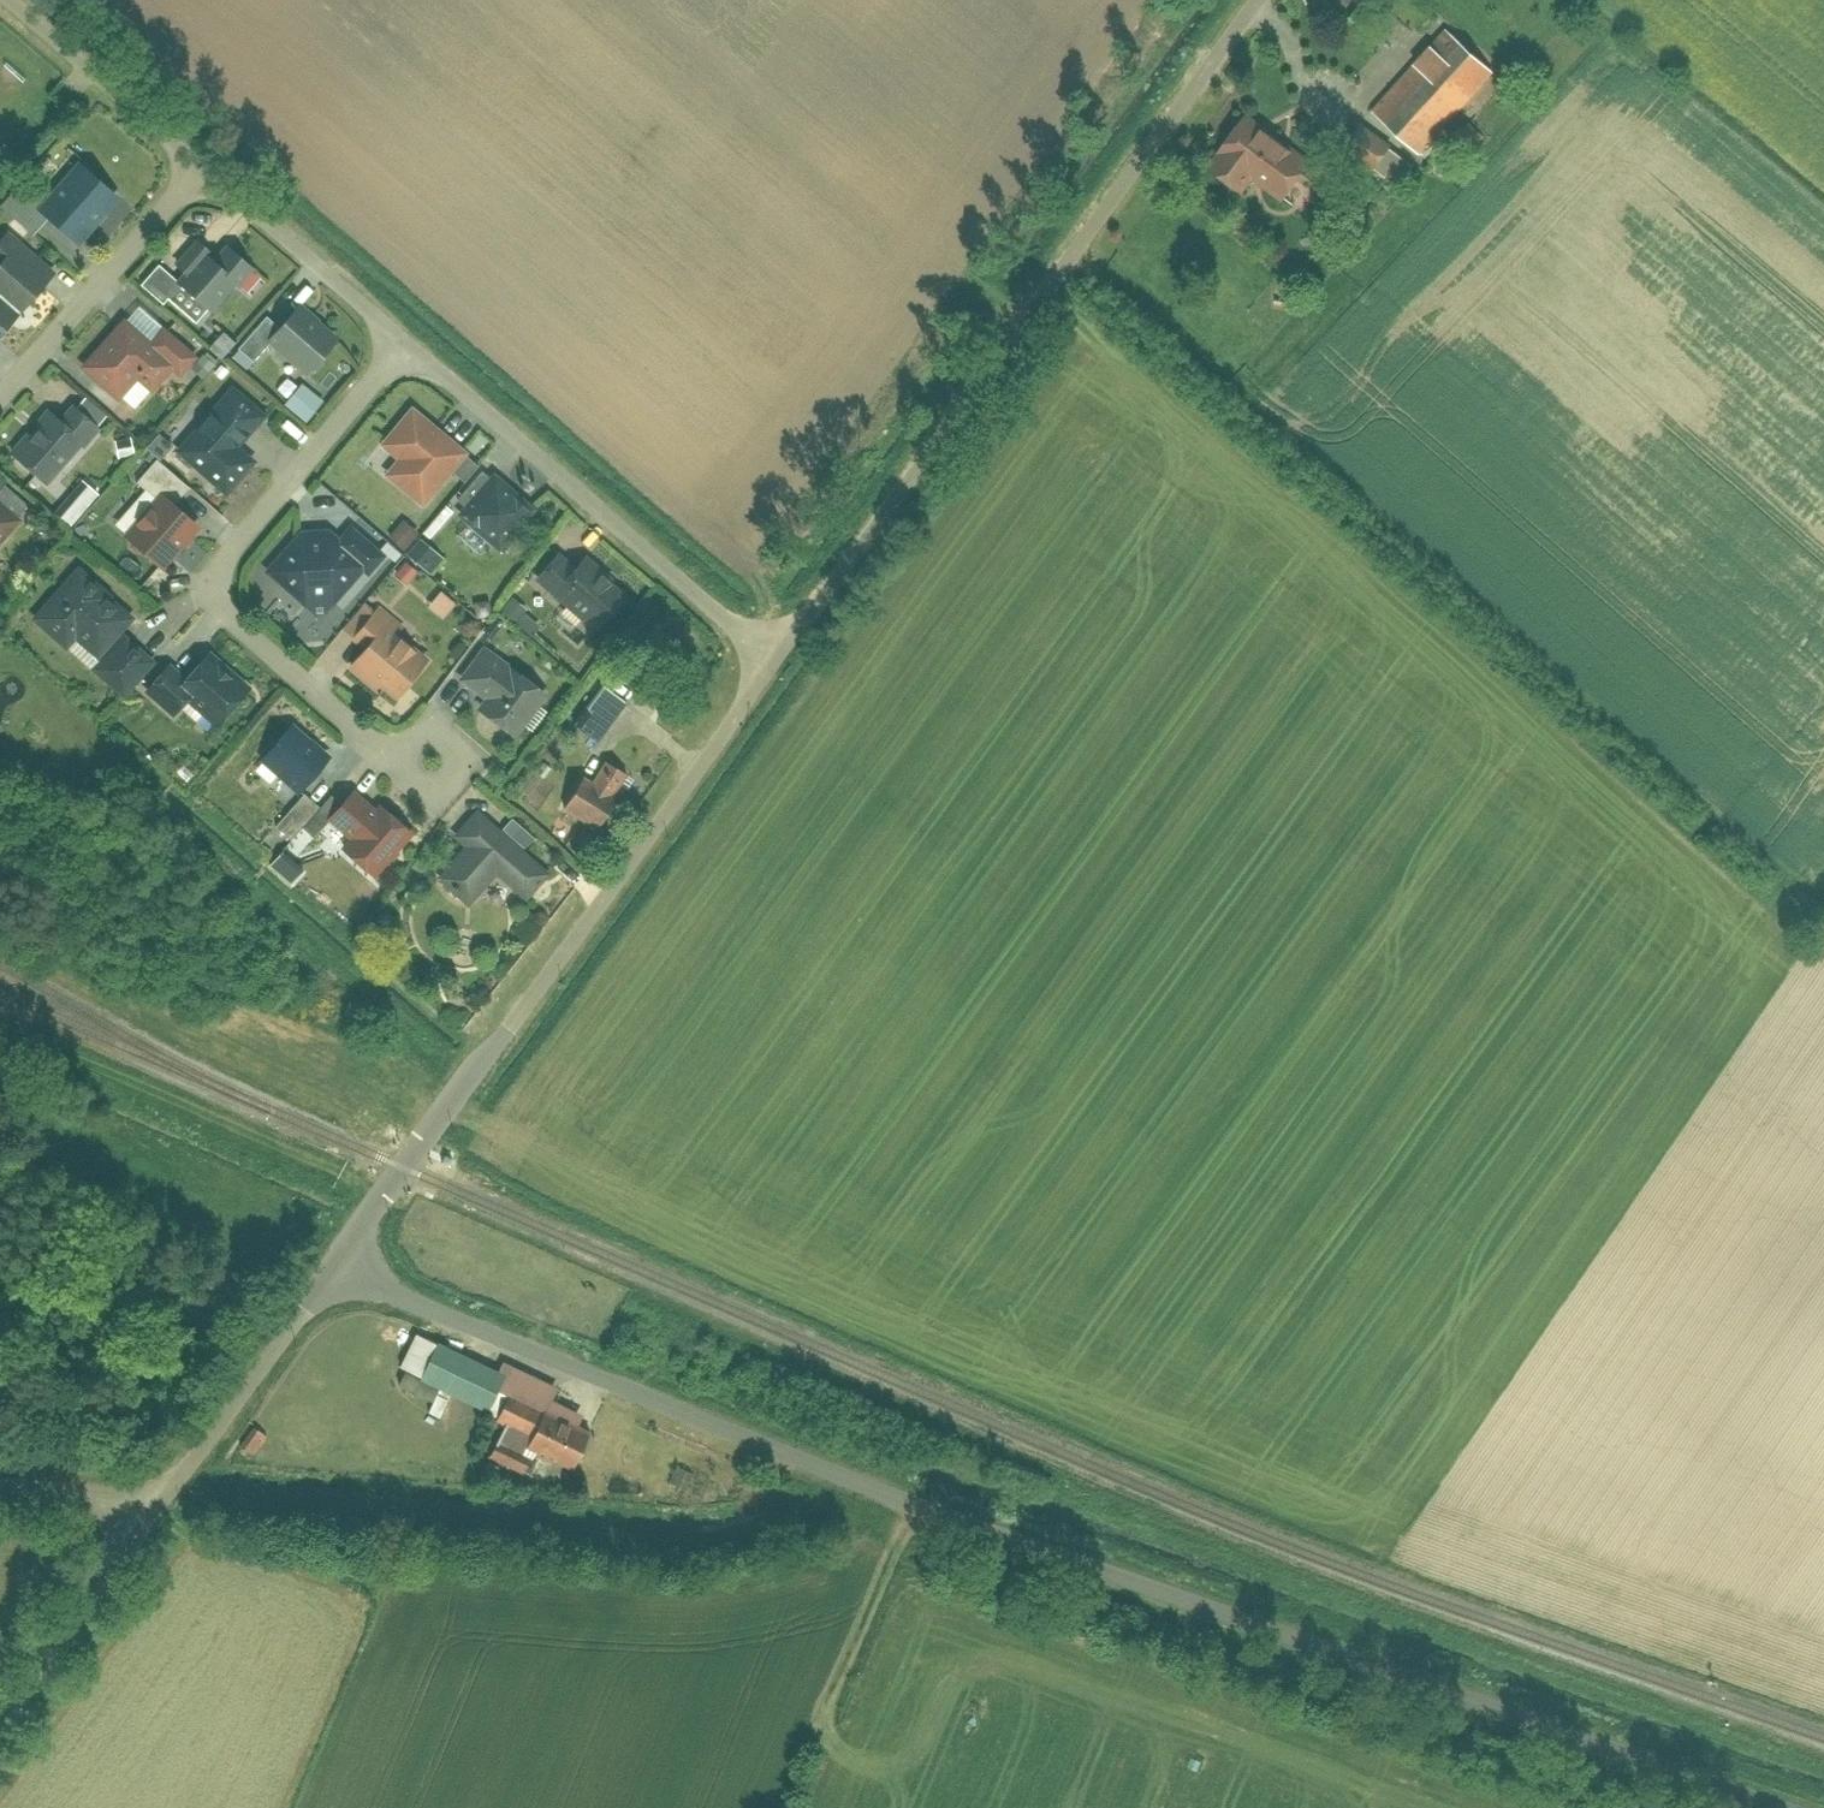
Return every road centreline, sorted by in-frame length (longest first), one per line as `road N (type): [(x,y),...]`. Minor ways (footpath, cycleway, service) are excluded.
road 1 (unclassified): [(330,1271),(1812,1807)]
road 2 (unclassified): [(775,656),(1252,0)]
road 3 (unclassified): [(330,1271),(775,656)]
road 4 (residential): [(406,349),(214,582),(217,605),(231,623),(403,768)]
road 5 (residential): [(775,656),(406,349)]
road 6 (residential): [(201,161),(0,395)]
road 7 (unclassified): [(156,1505),(330,1271)]
road 8 (residential): [(406,349),(201,161)]
road 9 (unclassified): [(0,1728),(156,1505)]
road 10 (residential): [(201,161),(21,0)]
road 11 (unclassified): [(156,1505),(0,1492)]
road 12 (residential): [(403,768),(442,800),(462,777),(464,759),(441,740),(425,741)]

